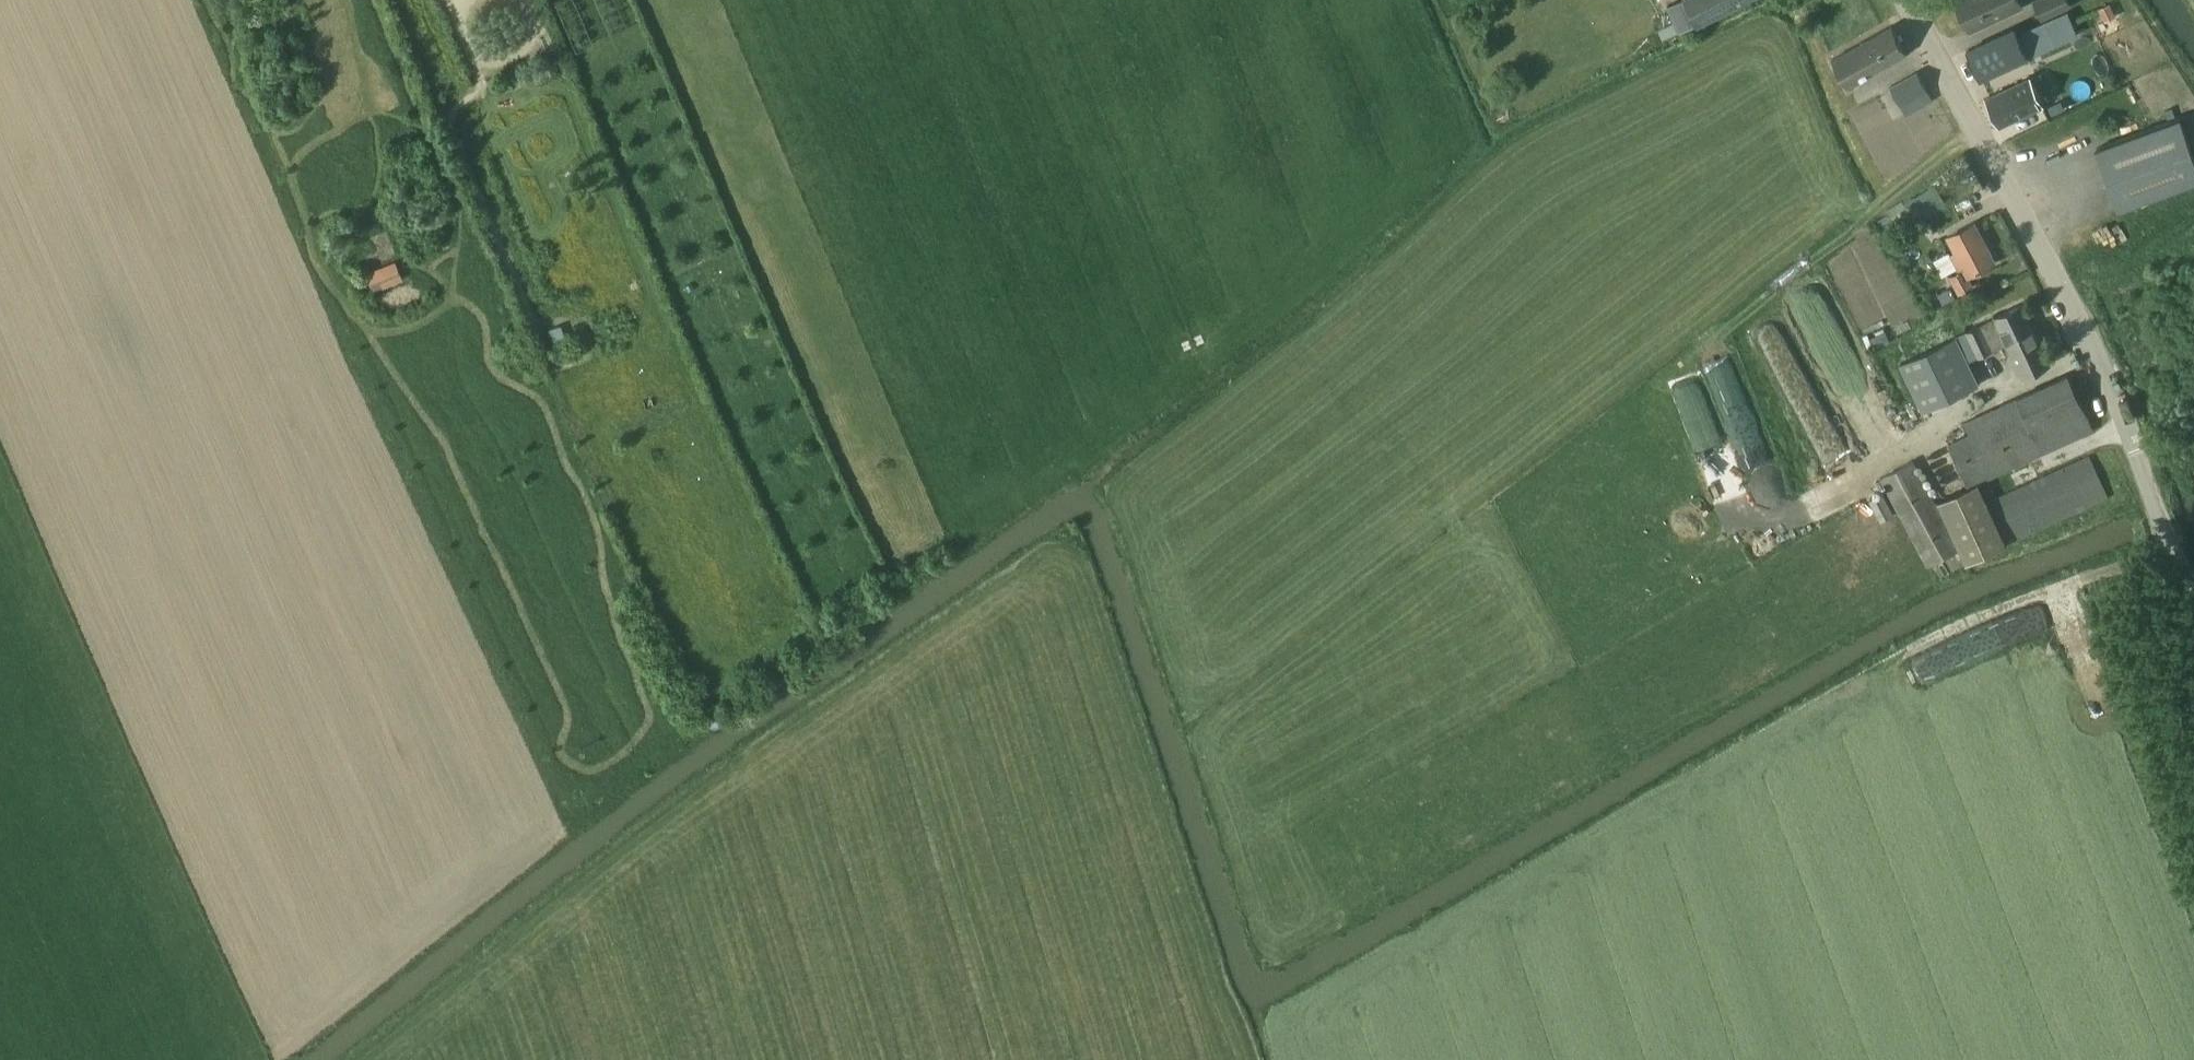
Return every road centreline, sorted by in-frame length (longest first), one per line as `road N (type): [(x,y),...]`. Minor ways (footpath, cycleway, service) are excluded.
road 1 (residential): [(2136,453),(2094,346),(1907,0)]
road 2 (track): [(1912,652),(1991,614),(2174,550)]
road 3 (unclassified): [(2193,599),(2136,453)]

